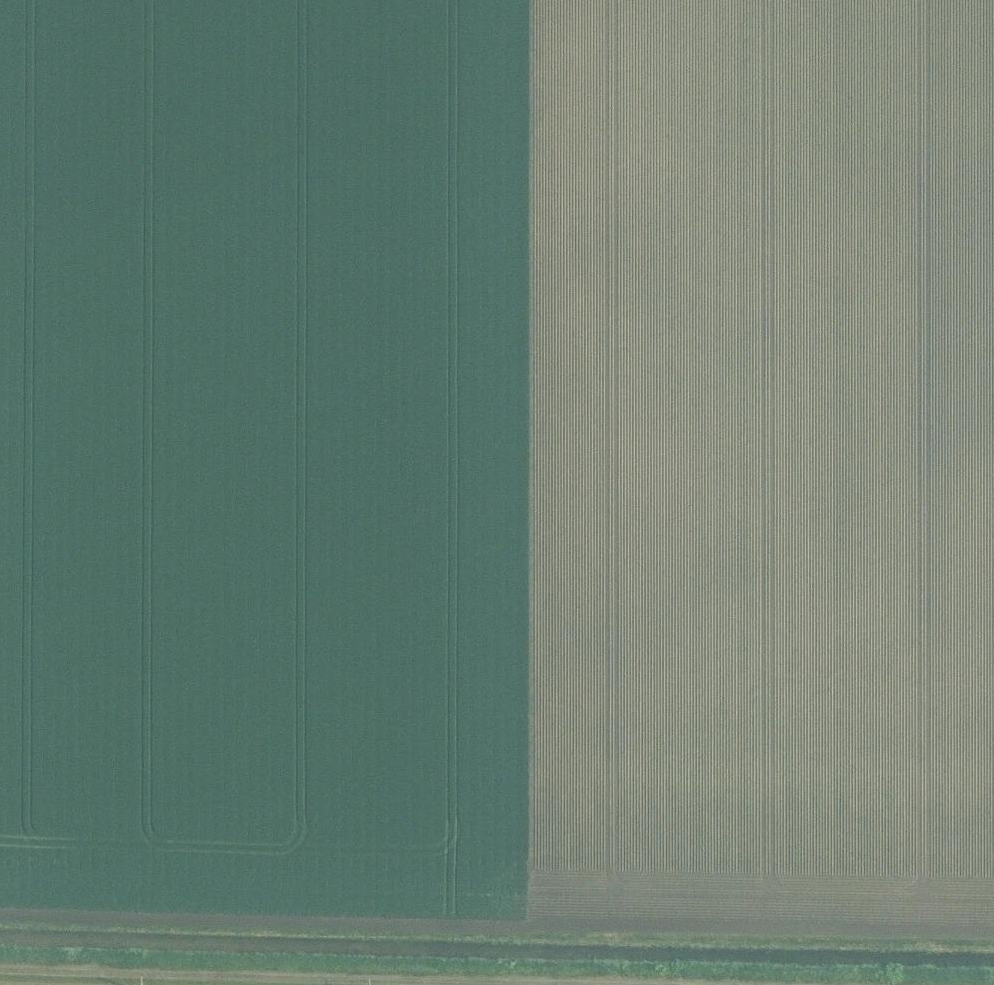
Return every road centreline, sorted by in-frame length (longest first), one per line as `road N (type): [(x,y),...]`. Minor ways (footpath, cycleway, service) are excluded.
road 1 (track): [(697,984),(0,966)]

